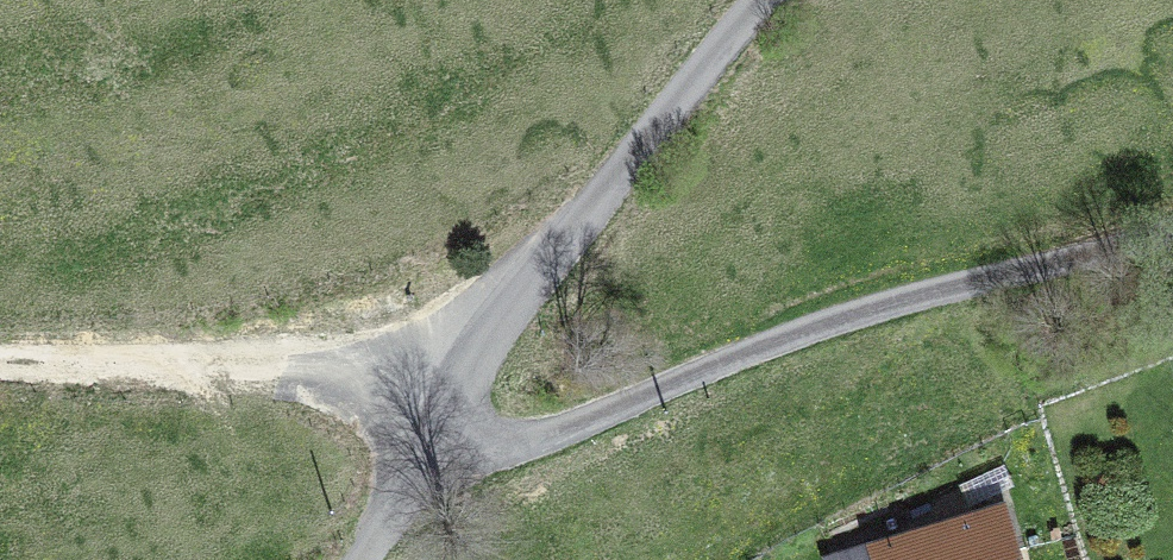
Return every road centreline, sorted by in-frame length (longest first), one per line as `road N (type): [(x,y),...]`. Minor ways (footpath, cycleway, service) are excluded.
road 1 (residential): [(433,427),(461,442),(549,435),(796,334),(1172,228)]
road 2 (unclassified): [(433,427),(532,269),(766,0)]
road 3 (track): [(433,427),(356,390),(285,371),(0,363)]
road 4 (residential): [(433,427),(353,559)]

